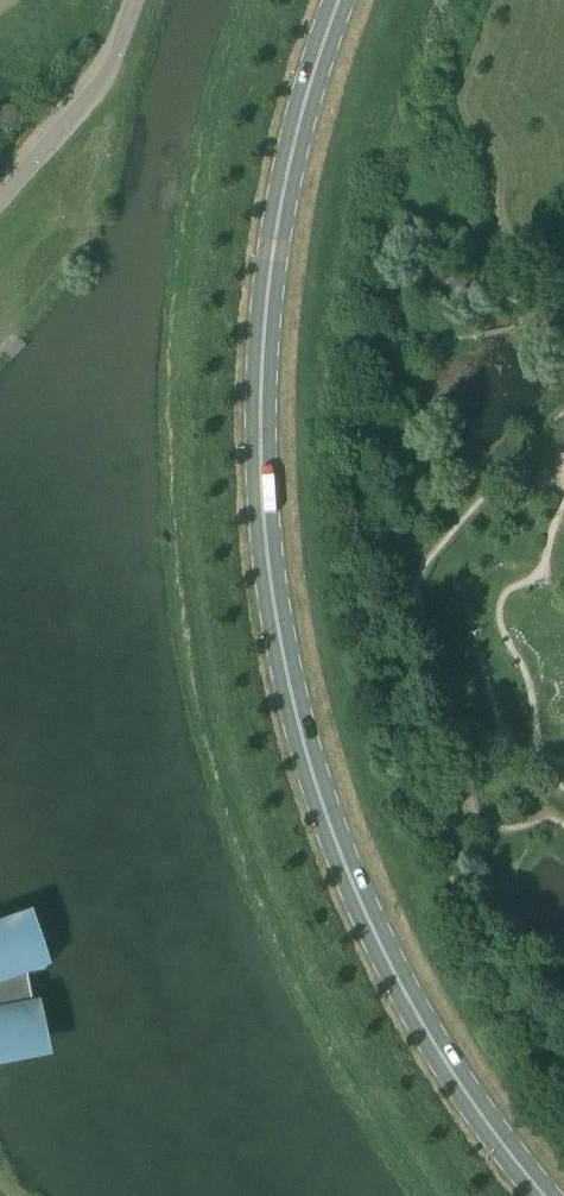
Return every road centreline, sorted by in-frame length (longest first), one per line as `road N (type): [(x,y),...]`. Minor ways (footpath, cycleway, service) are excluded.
road 1 (secondary): [(540,1195),(428,1044),(361,923),(314,799),(283,671),(258,523),(254,398),(267,255),(299,104),(336,0)]

